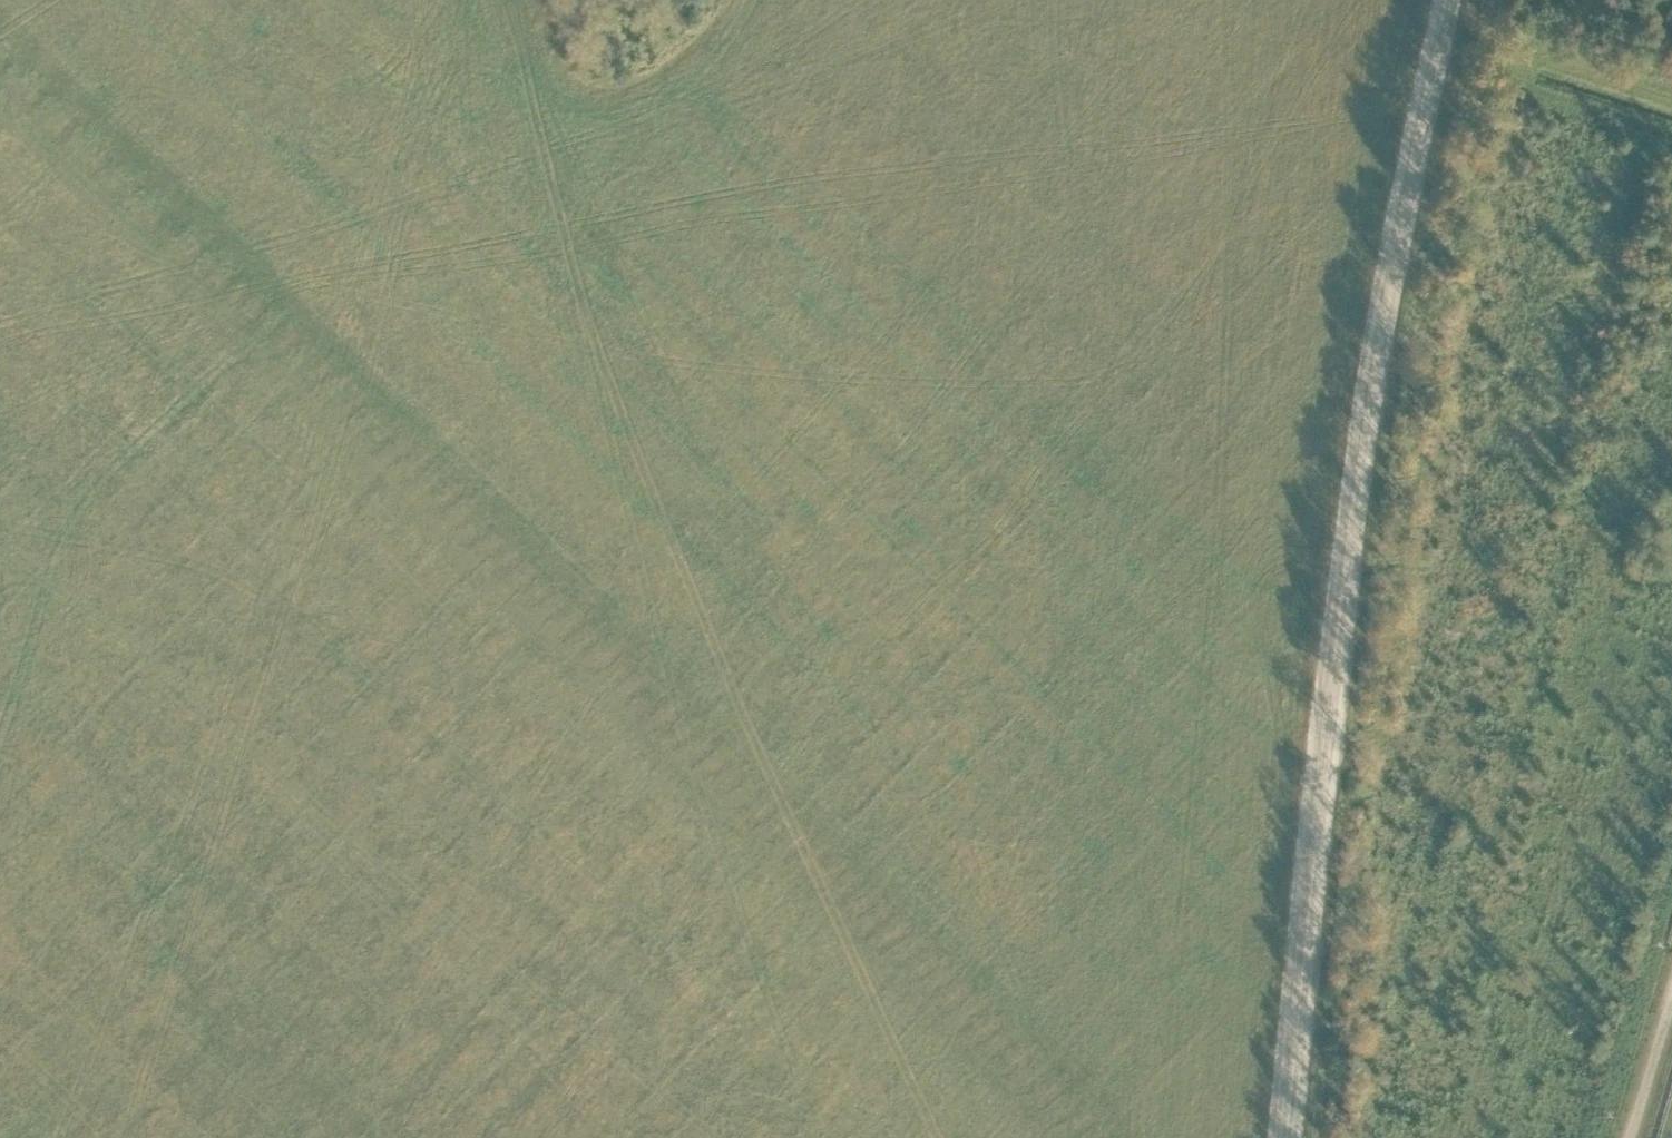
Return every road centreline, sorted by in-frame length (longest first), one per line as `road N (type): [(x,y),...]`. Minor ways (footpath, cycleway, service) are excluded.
road 1 (track): [(1627,1137),(1671,984)]

